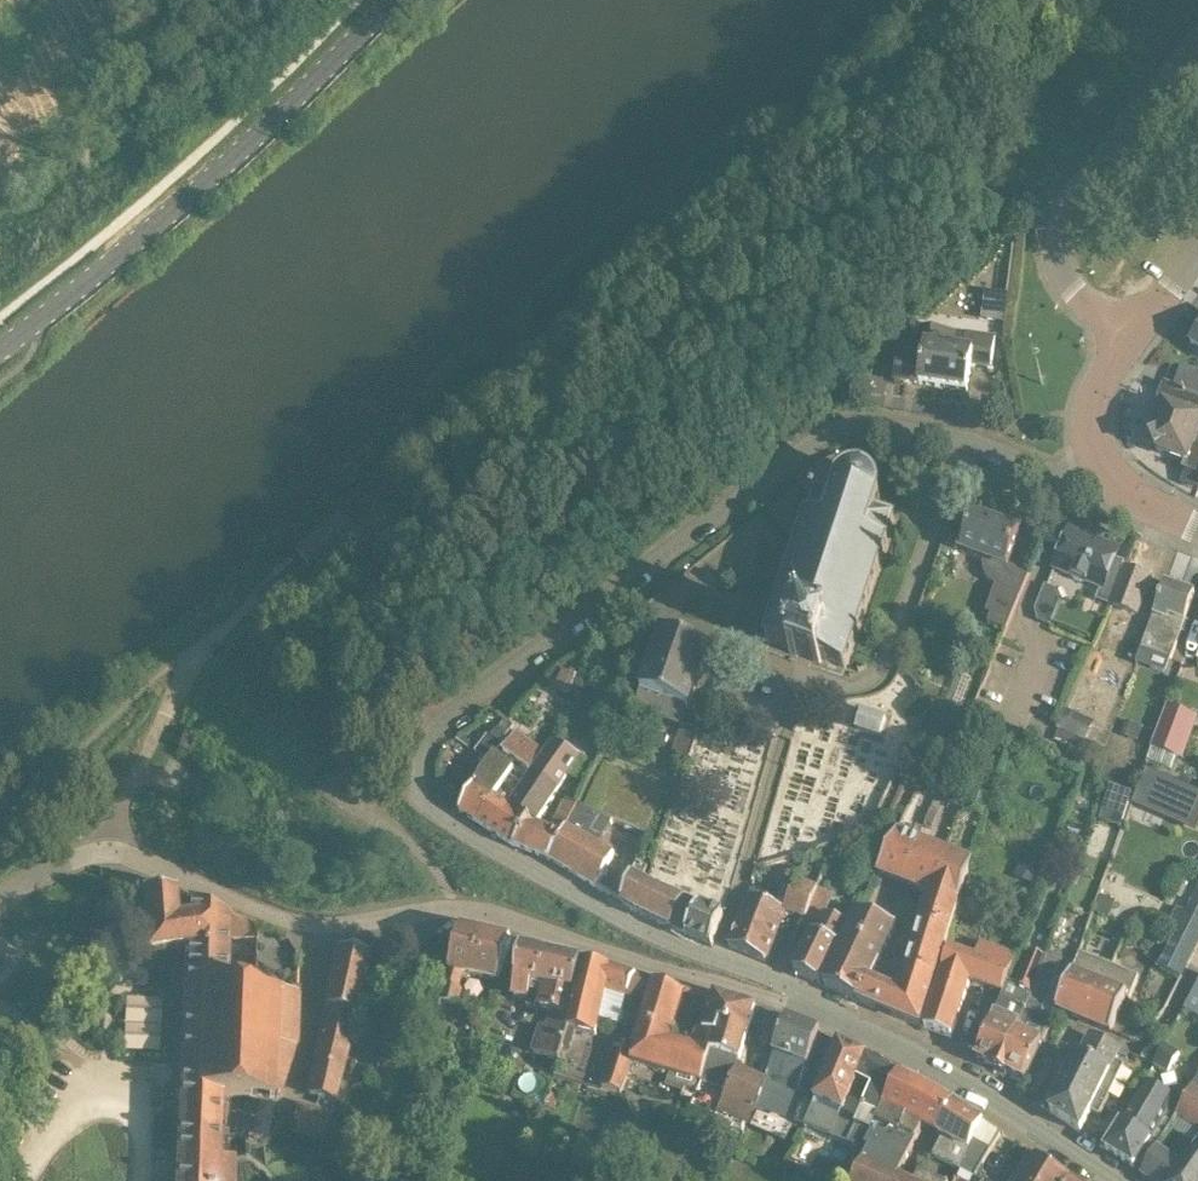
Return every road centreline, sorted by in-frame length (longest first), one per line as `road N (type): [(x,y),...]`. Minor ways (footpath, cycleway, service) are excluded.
road 1 (residential): [(825,1017),(792,988),(627,925),(447,822),(414,785),(420,746),(450,715),(832,433),(876,427),(1058,469),(1099,456)]
road 2 (tertiary): [(825,1017),(485,913),(434,910),(327,926),(286,923),(225,898)]
road 3 (unclassified): [(0,352),(233,160),(390,0)]
road 4 (tertiary): [(1131,336),(1069,281),(1059,229),(1076,193),(1197,42)]
road 5 (tertiary): [(1109,1180),(947,1077),(825,1017)]
road 6 (tertiary): [(0,905),(50,866),(100,852),(169,870),(225,898)]
road 7 (tertiary): [(1099,456),(1099,396),(1131,336)]
road 8 (tertiary): [(1197,529),(1124,491),(1099,456)]

